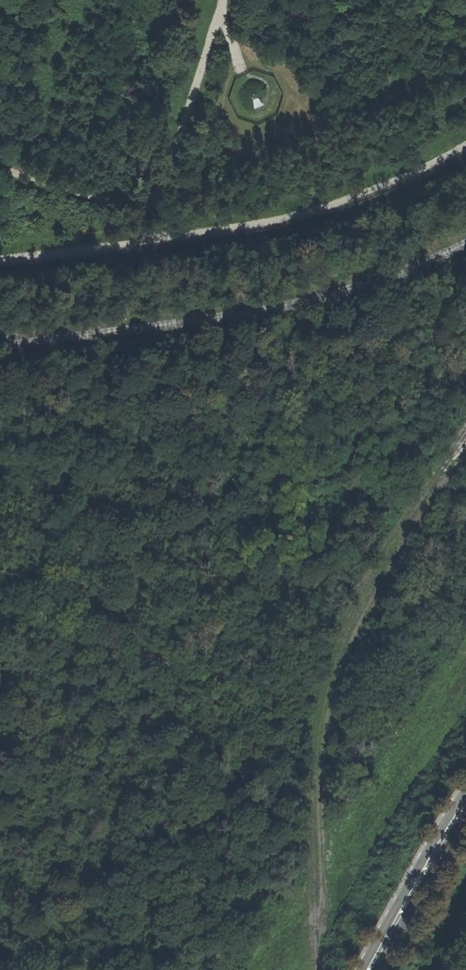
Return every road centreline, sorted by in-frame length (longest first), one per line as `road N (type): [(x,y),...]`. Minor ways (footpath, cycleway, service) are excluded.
road 1 (track): [(0,264),(282,223),(405,182),(465,151)]
road 2 (track): [(224,0),(164,202),(102,197),(0,166)]
road 3 (secondary): [(465,807),(371,969)]

